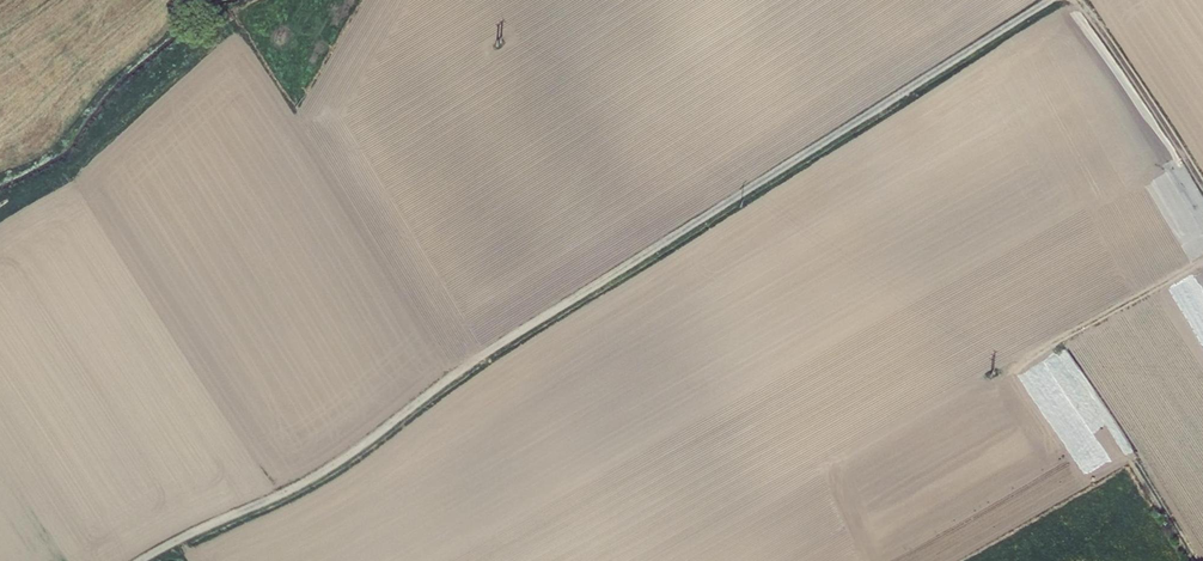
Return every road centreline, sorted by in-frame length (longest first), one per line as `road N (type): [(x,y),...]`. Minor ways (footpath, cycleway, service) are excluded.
road 1 (track): [(138,560),(317,475),(479,354),(1051,0)]
road 2 (track): [(1202,182),(1075,0)]

